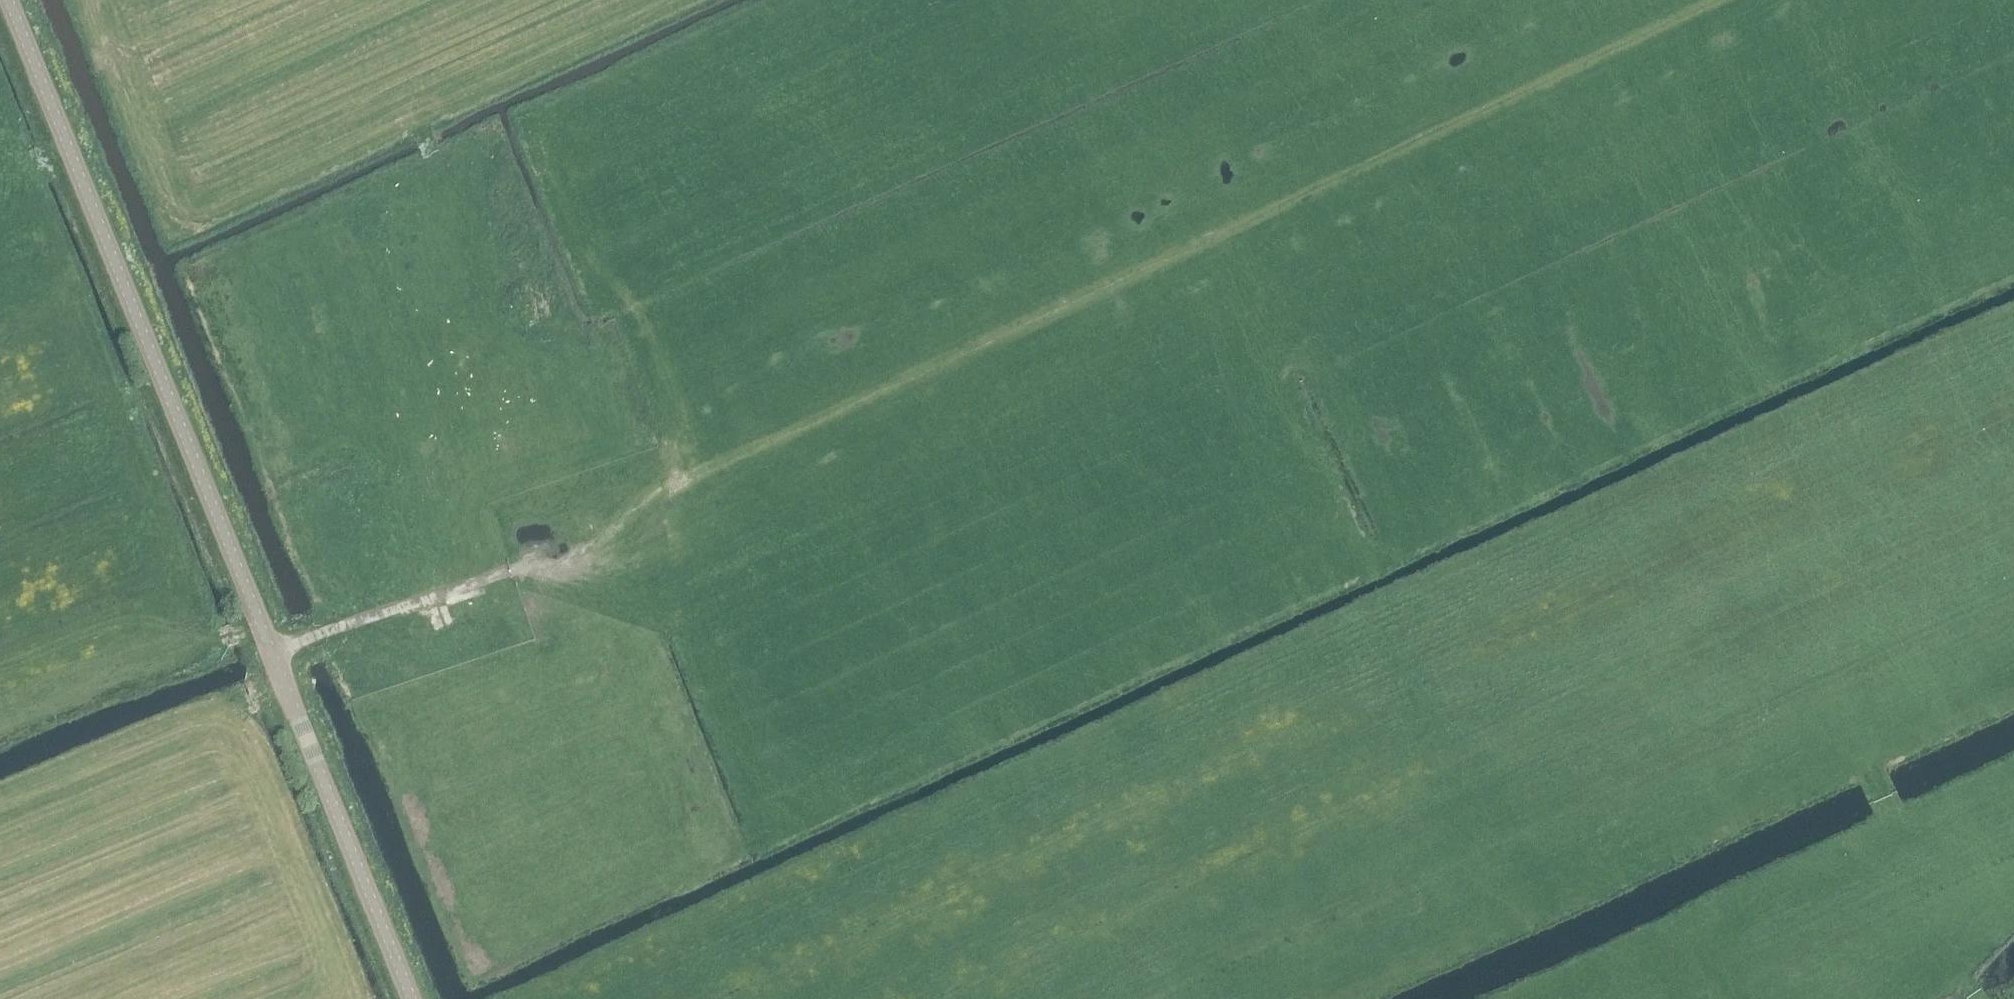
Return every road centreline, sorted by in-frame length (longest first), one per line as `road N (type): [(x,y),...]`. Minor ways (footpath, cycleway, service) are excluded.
road 1 (tertiary): [(411,998),(8,0)]

